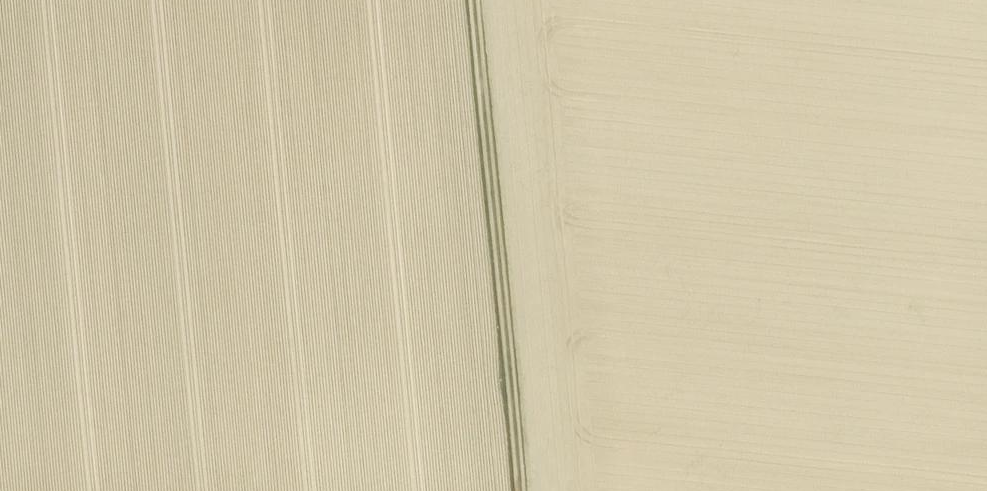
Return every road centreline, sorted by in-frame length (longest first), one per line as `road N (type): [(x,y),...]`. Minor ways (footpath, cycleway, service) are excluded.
road 1 (track): [(481,0),(523,490)]

